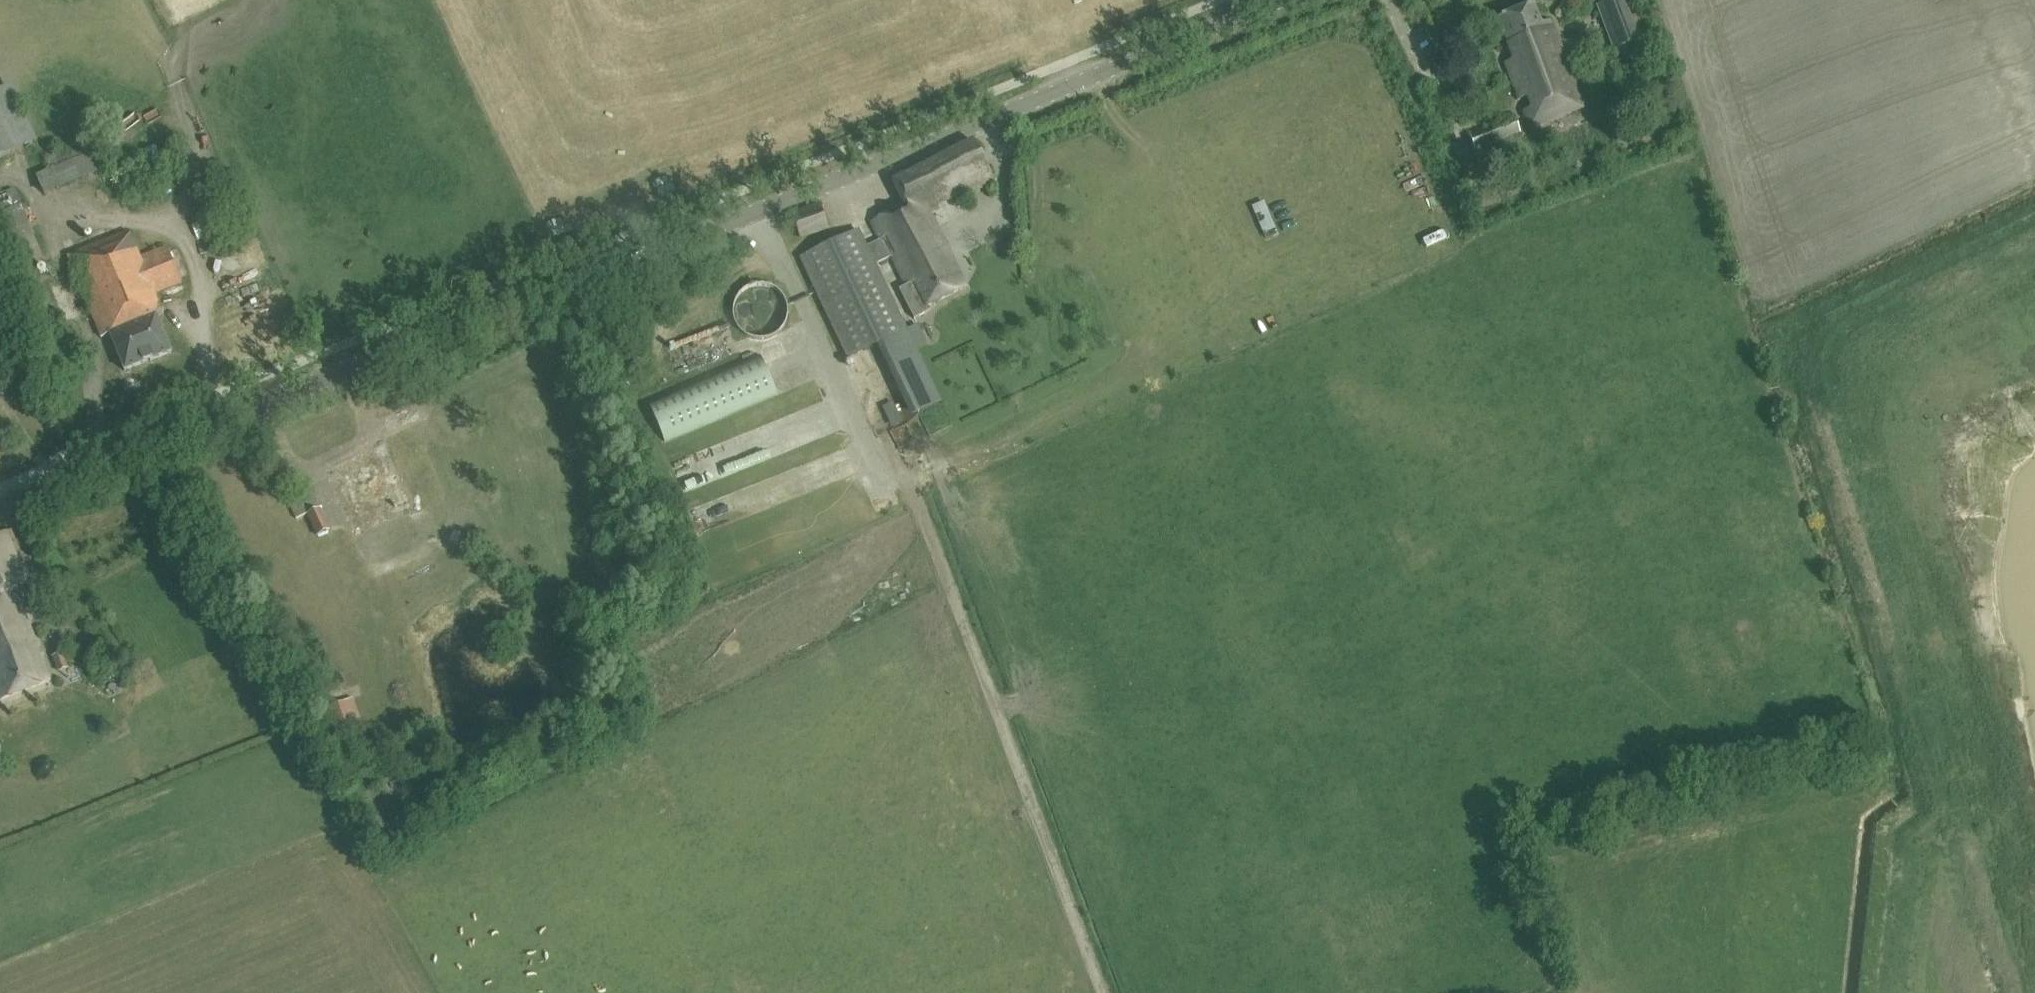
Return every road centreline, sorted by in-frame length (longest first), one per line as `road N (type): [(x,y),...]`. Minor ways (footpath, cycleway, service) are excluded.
road 1 (tertiary): [(0,509),(1277,0)]
road 2 (track): [(898,470),(936,550),(1100,992)]

